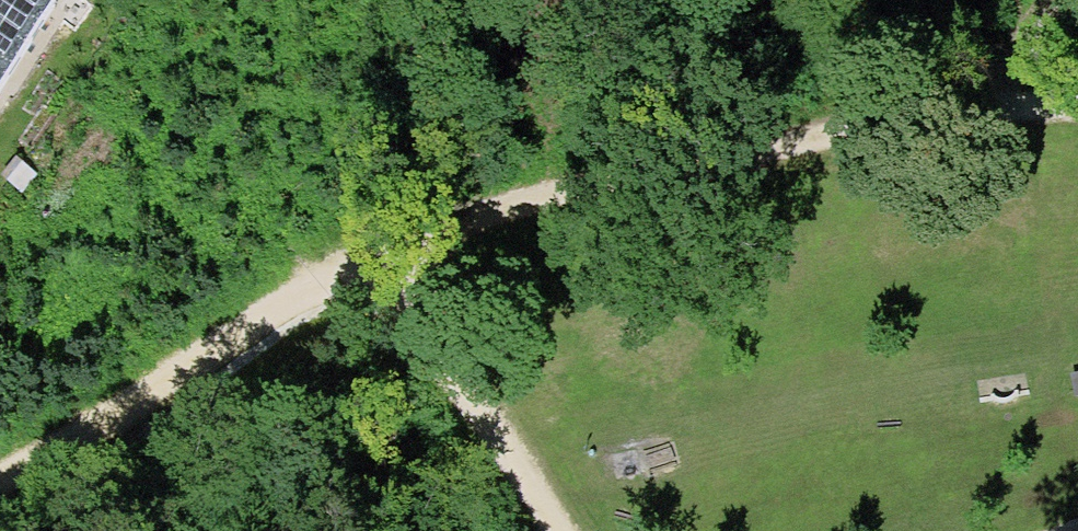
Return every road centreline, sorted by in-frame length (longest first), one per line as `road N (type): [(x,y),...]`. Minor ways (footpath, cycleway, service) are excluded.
road 1 (track): [(1077,104),(977,103),(802,130),(528,201),(368,261),(559,530)]
road 2 (track): [(0,472),(234,329),(368,261)]
road 3 (track): [(1054,0),(977,103)]

